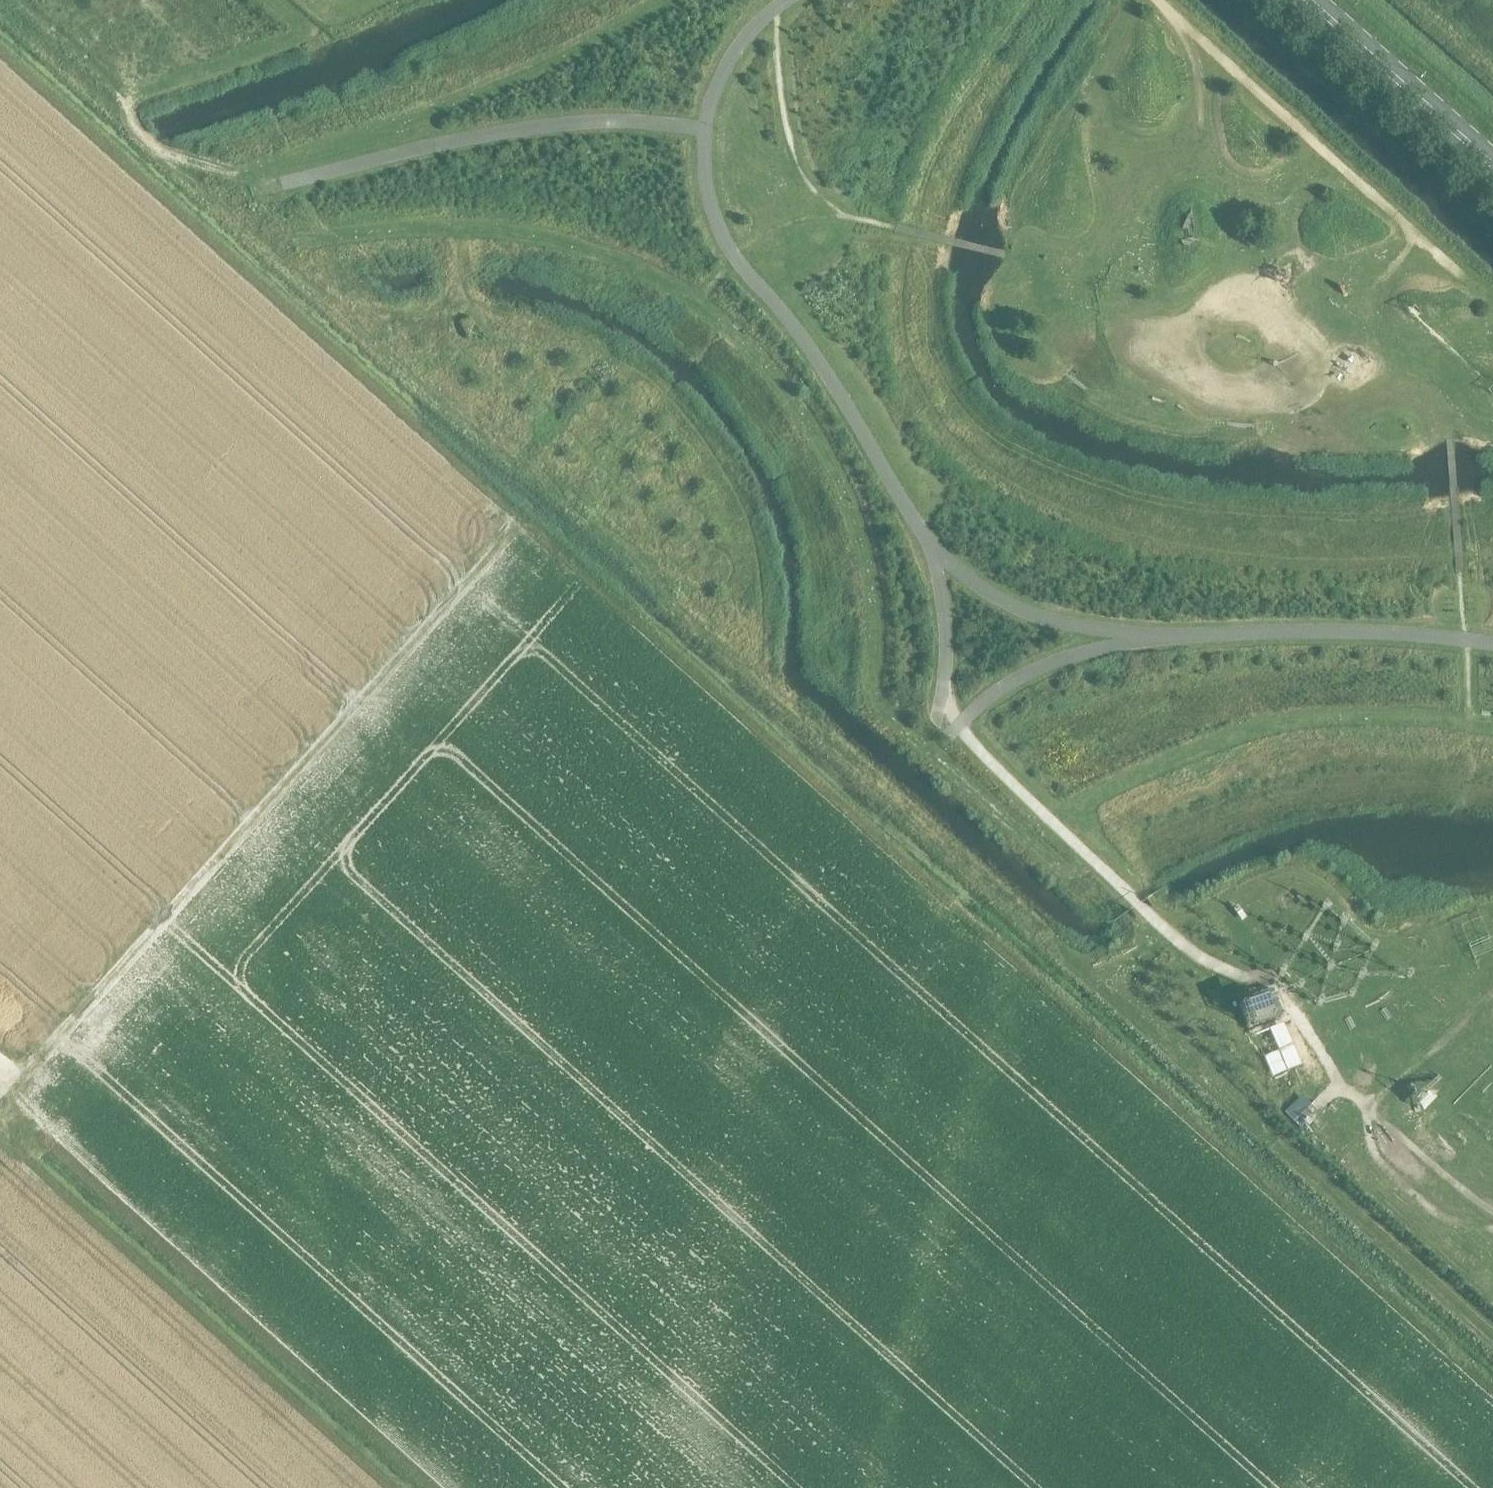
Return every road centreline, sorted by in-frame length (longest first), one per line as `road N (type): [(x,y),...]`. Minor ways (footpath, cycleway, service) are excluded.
road 1 (secondary): [(1492,164),(1311,0)]

